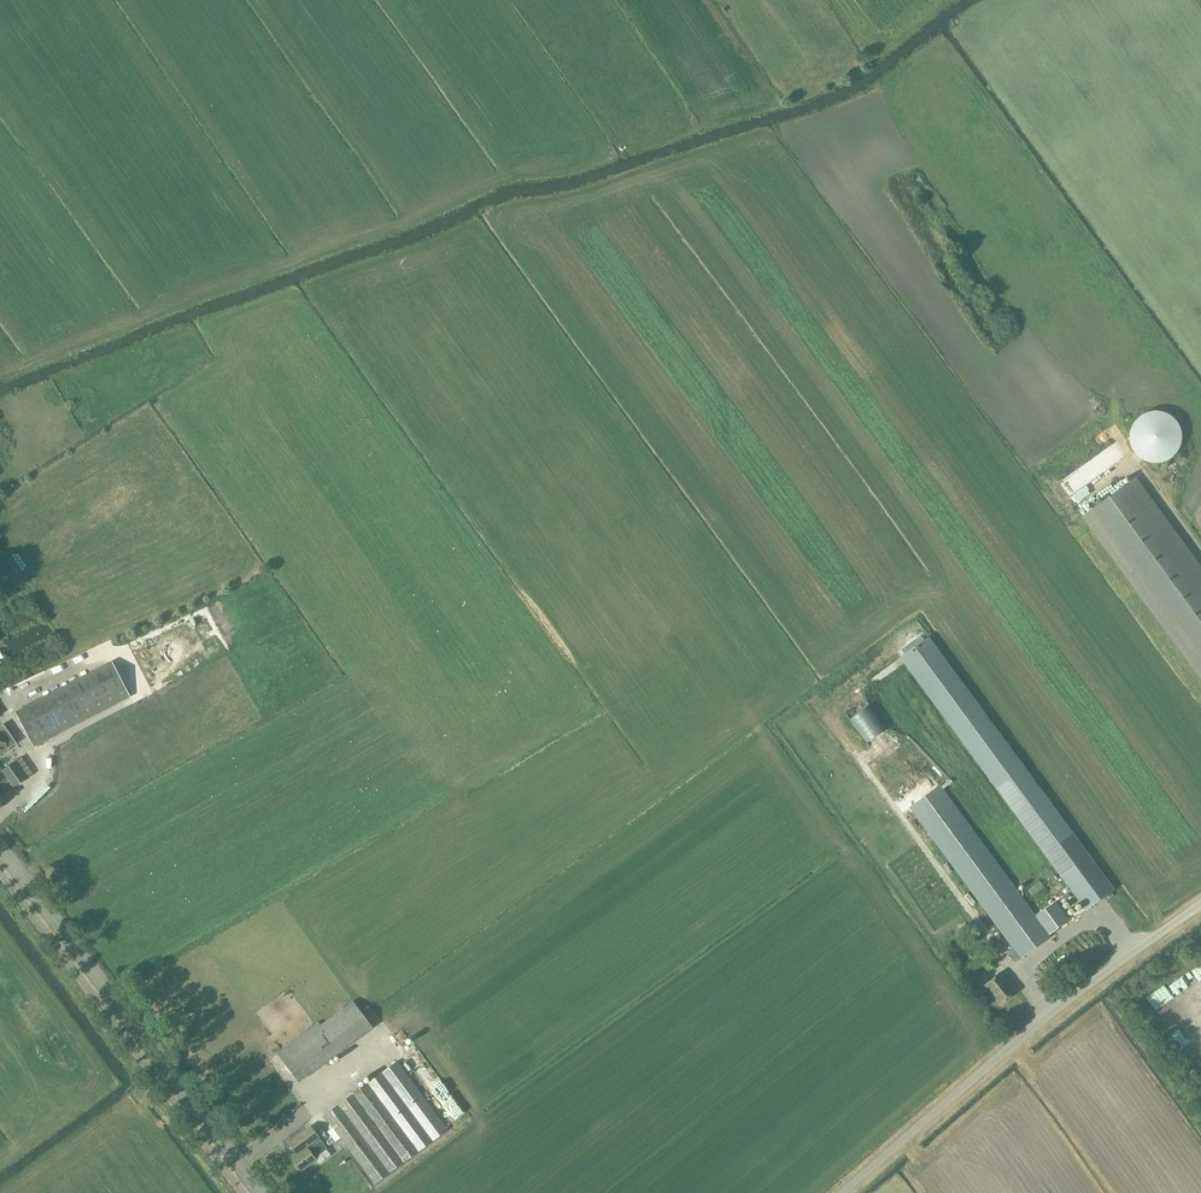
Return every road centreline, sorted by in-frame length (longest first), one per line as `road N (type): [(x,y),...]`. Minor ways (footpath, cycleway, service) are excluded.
road 1 (unclassified): [(844,1192),(1034,1028),(1200,905)]
road 2 (tertiary): [(261,1192),(0,847)]

